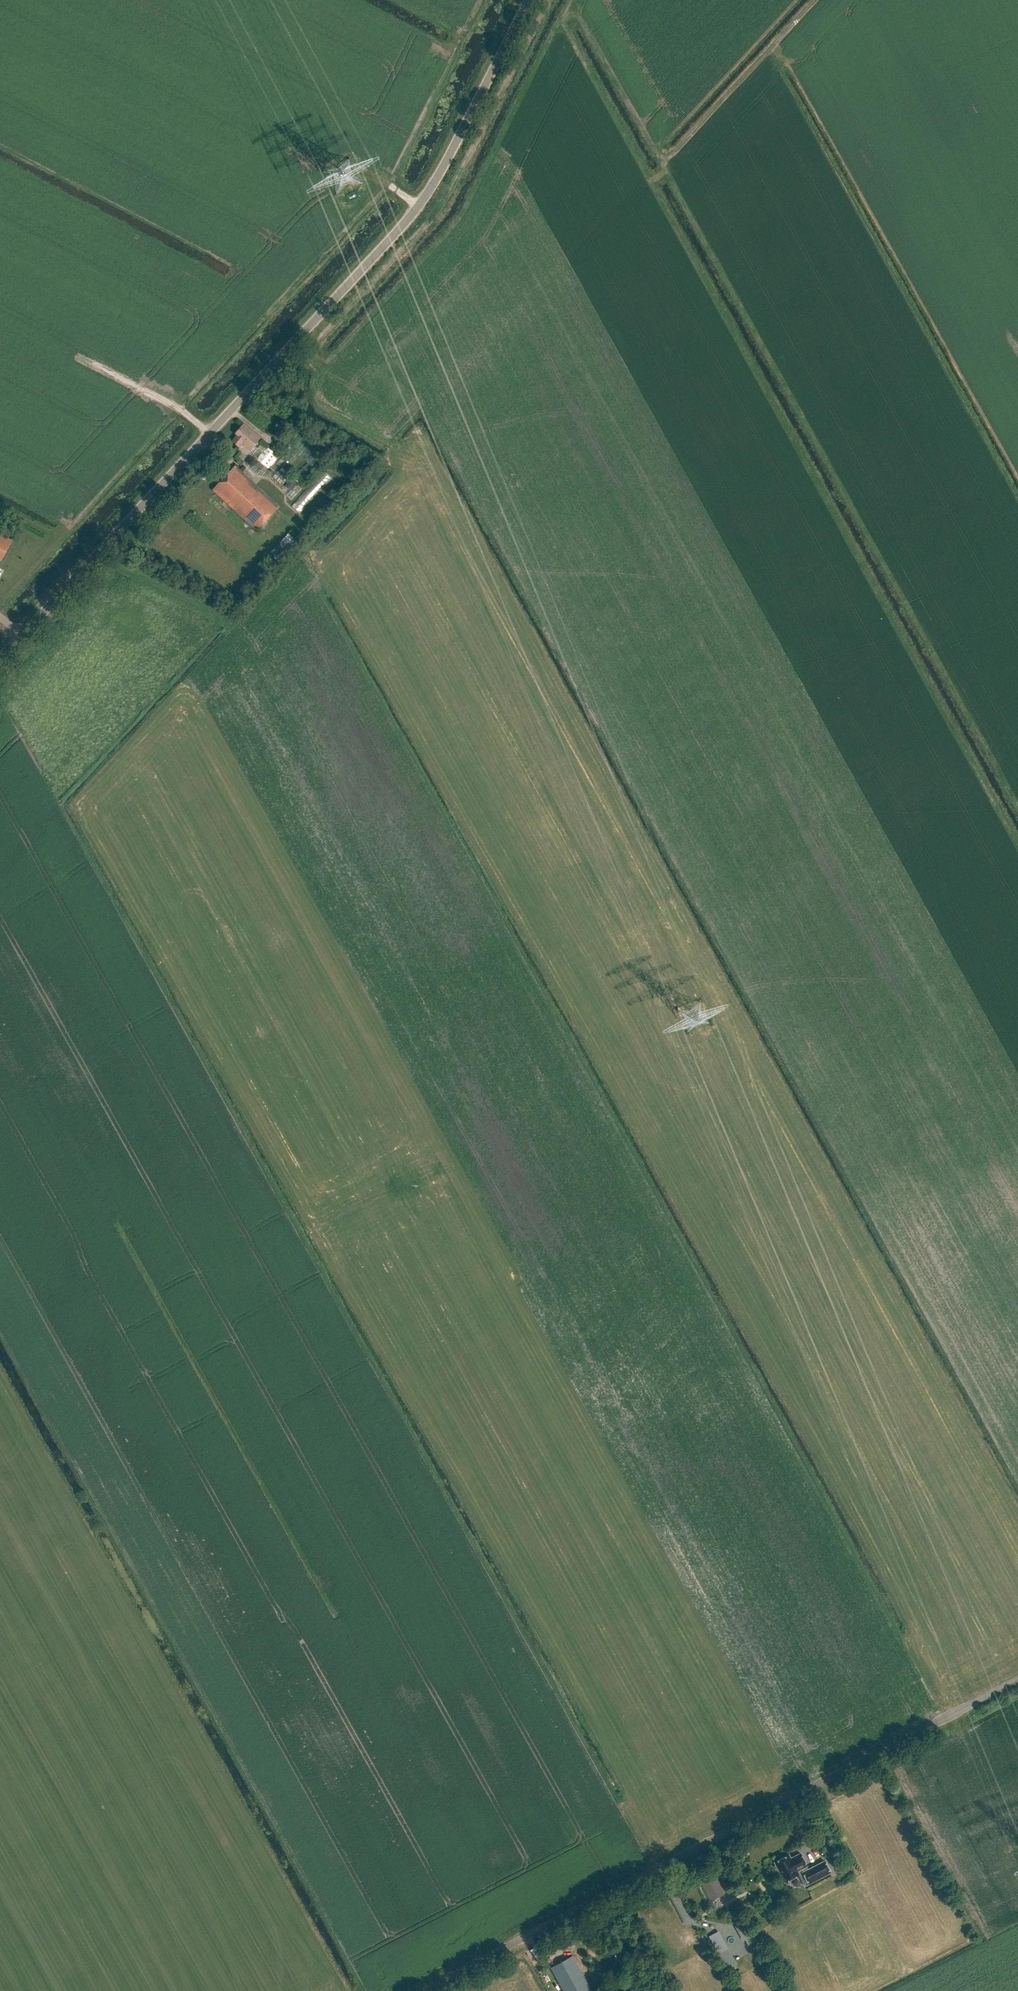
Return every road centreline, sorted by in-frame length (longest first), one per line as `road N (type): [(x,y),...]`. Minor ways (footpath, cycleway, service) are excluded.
road 1 (unclassified): [(0,656),(426,200),(529,0)]
road 2 (unclassified): [(423,1990),(1017,1678)]

